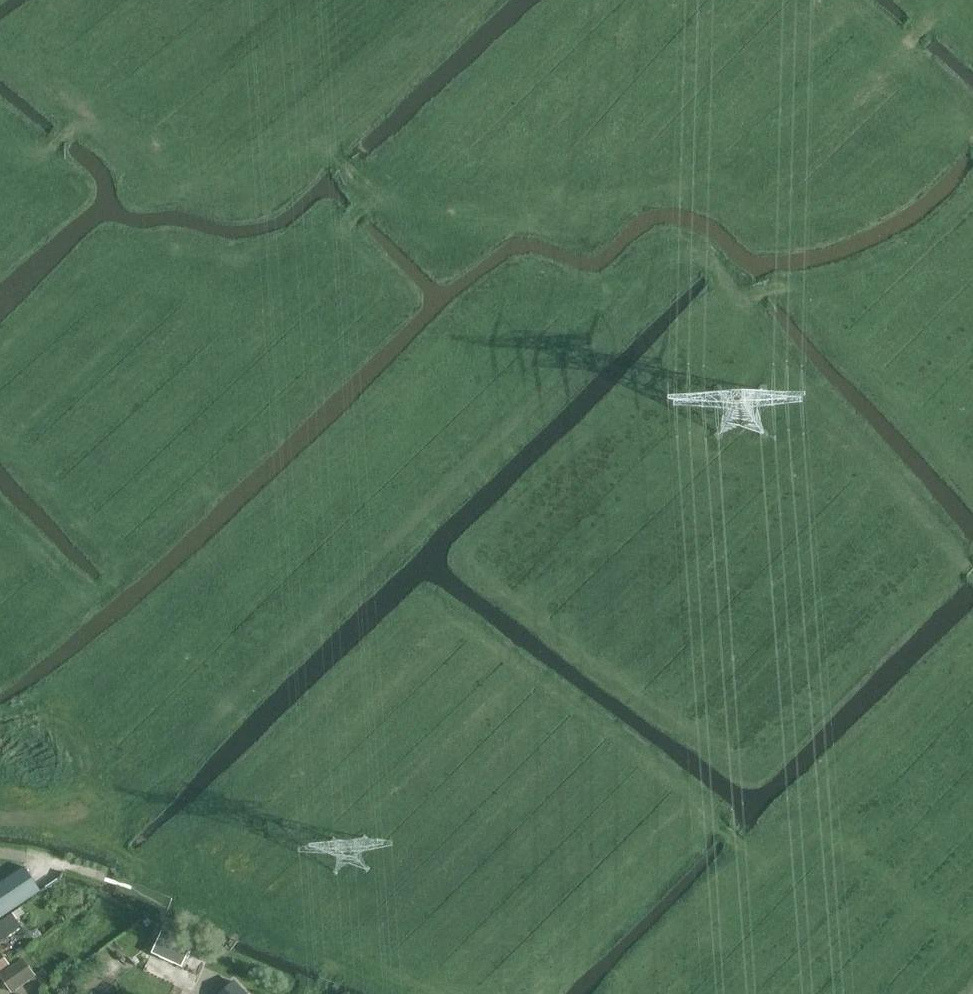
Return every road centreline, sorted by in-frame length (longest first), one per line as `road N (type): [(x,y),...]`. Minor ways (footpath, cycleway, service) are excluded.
road 1 (track): [(0,823),(79,816),(161,775),(676,271),(704,263),(753,293),(810,284),(912,248),(972,189)]
road 2 (track): [(972,133),(950,134),(880,198),(804,218),(679,190),(533,216),(408,215),(368,190),(315,132),(265,174),(223,189),(182,182),(95,130),(37,153),(0,137)]
road 3 (track): [(0,657),(113,583),(391,311),(387,285),(348,235),(379,197)]
road 4 (track): [(44,821),(97,840),(249,923),(434,993)]
road 5 (track): [(972,571),(753,332),(737,289)]
road 6 (track): [(524,993),(699,834),(725,831),(758,856)]
road 7 (track): [(758,856),(972,646)]
road 8 (track): [(797,817),(887,863),(930,919),(972,923)]
road 9 (track): [(758,856),(629,993)]
road 10 (track): [(948,0),(910,34),(903,55),(958,108)]

